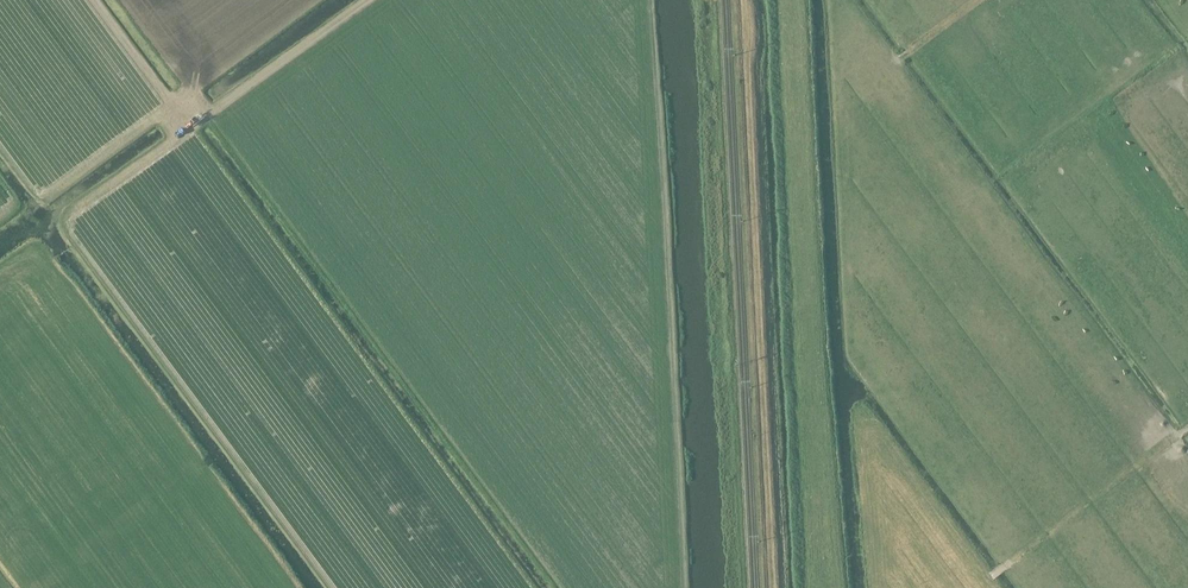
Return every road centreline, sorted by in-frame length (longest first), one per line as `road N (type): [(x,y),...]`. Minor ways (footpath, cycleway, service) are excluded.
road 1 (track): [(834,587),(794,0)]
road 2 (track): [(649,0),(682,587)]

